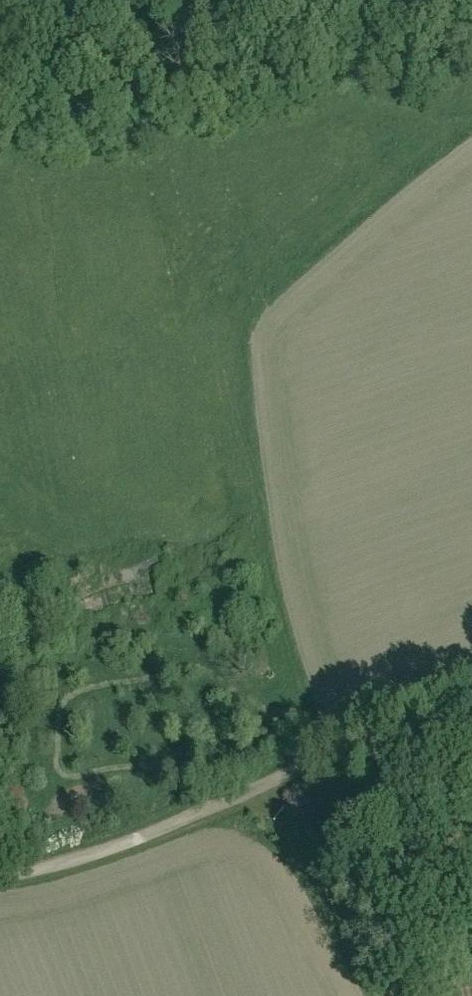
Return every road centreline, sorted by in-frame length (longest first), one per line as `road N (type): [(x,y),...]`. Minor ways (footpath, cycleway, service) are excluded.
road 1 (track): [(471,699),(107,848),(0,876)]

